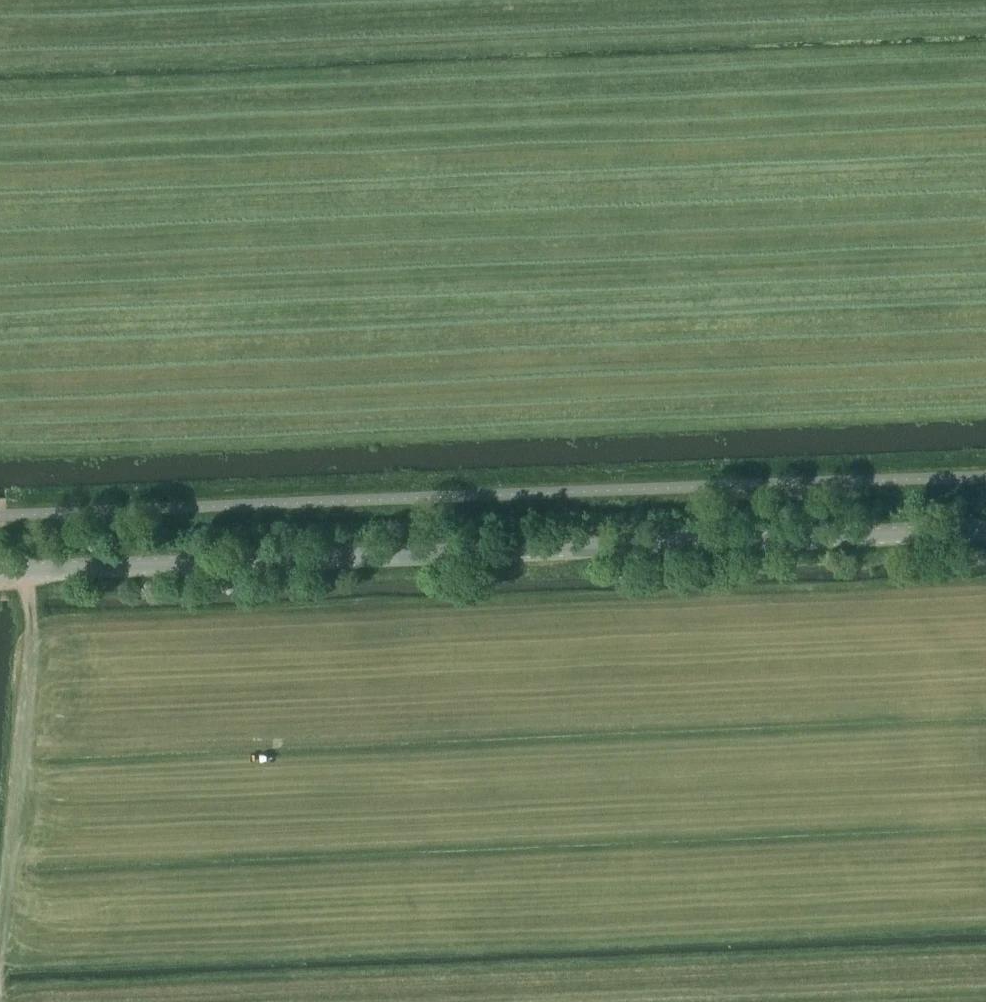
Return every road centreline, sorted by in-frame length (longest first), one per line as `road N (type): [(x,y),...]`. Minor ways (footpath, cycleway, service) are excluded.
road 1 (secondary): [(985,531),(0,571)]

